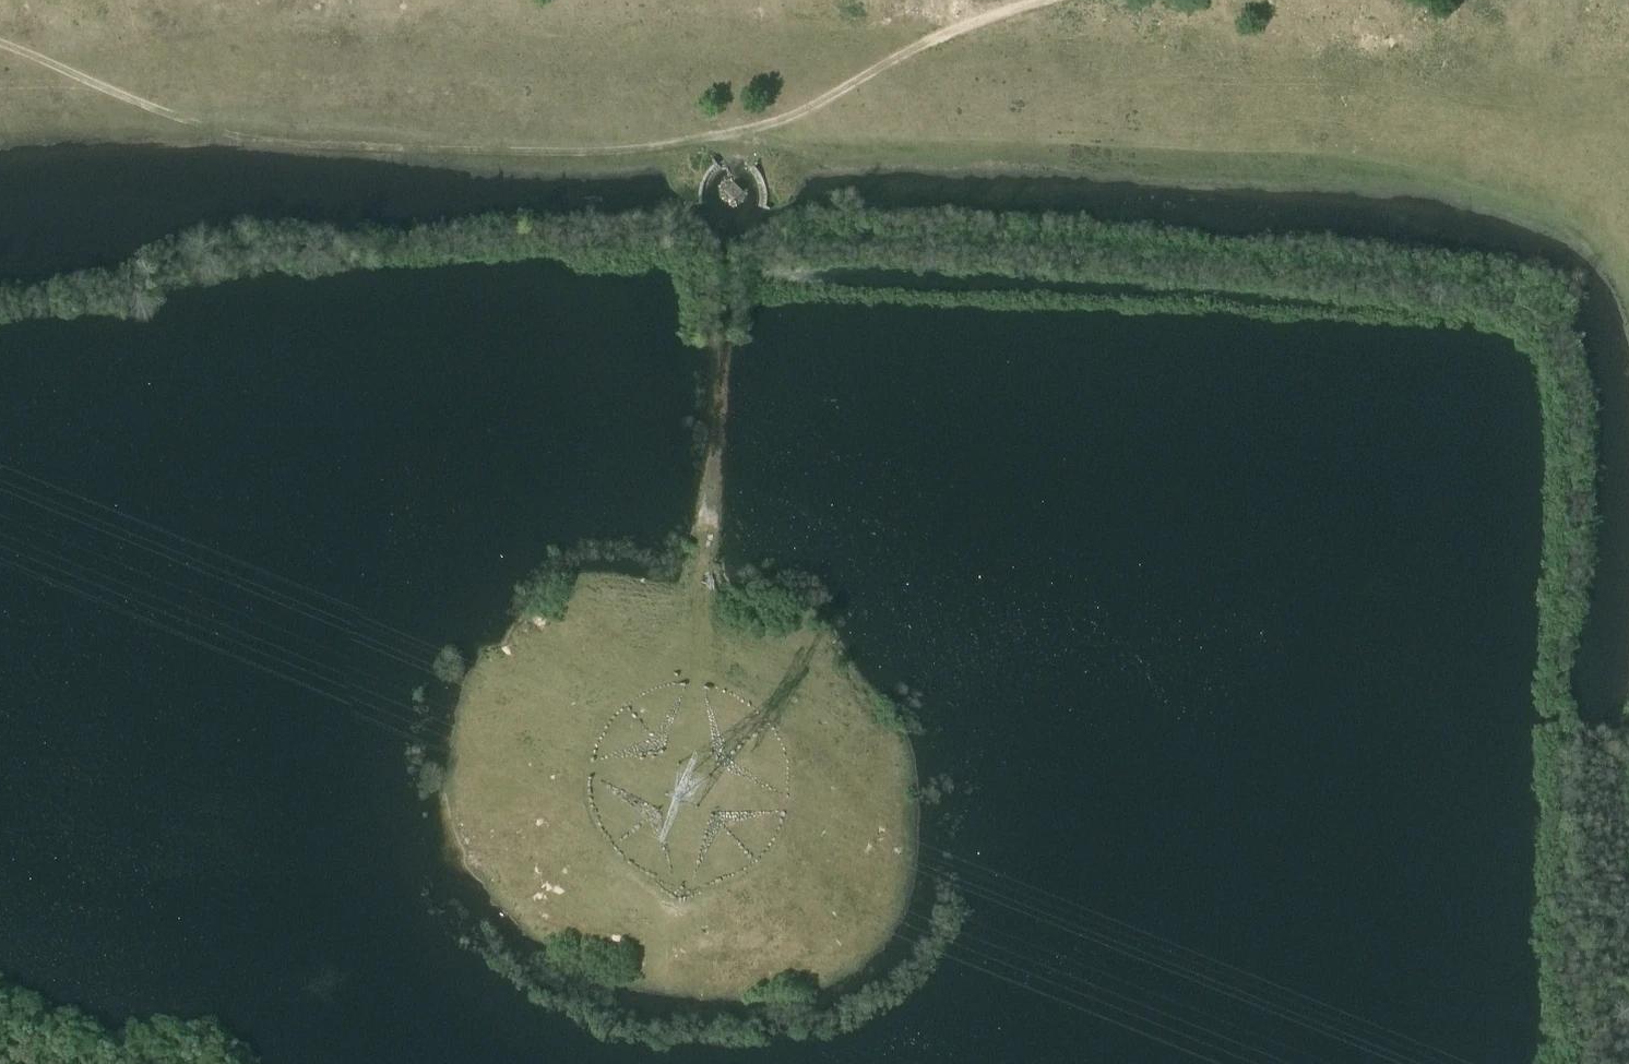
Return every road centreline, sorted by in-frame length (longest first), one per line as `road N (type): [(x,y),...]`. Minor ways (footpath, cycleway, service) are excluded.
road 1 (track): [(1065,0),(970,24),(797,115),(734,137),(596,154),(335,154),(181,125),(0,48)]

